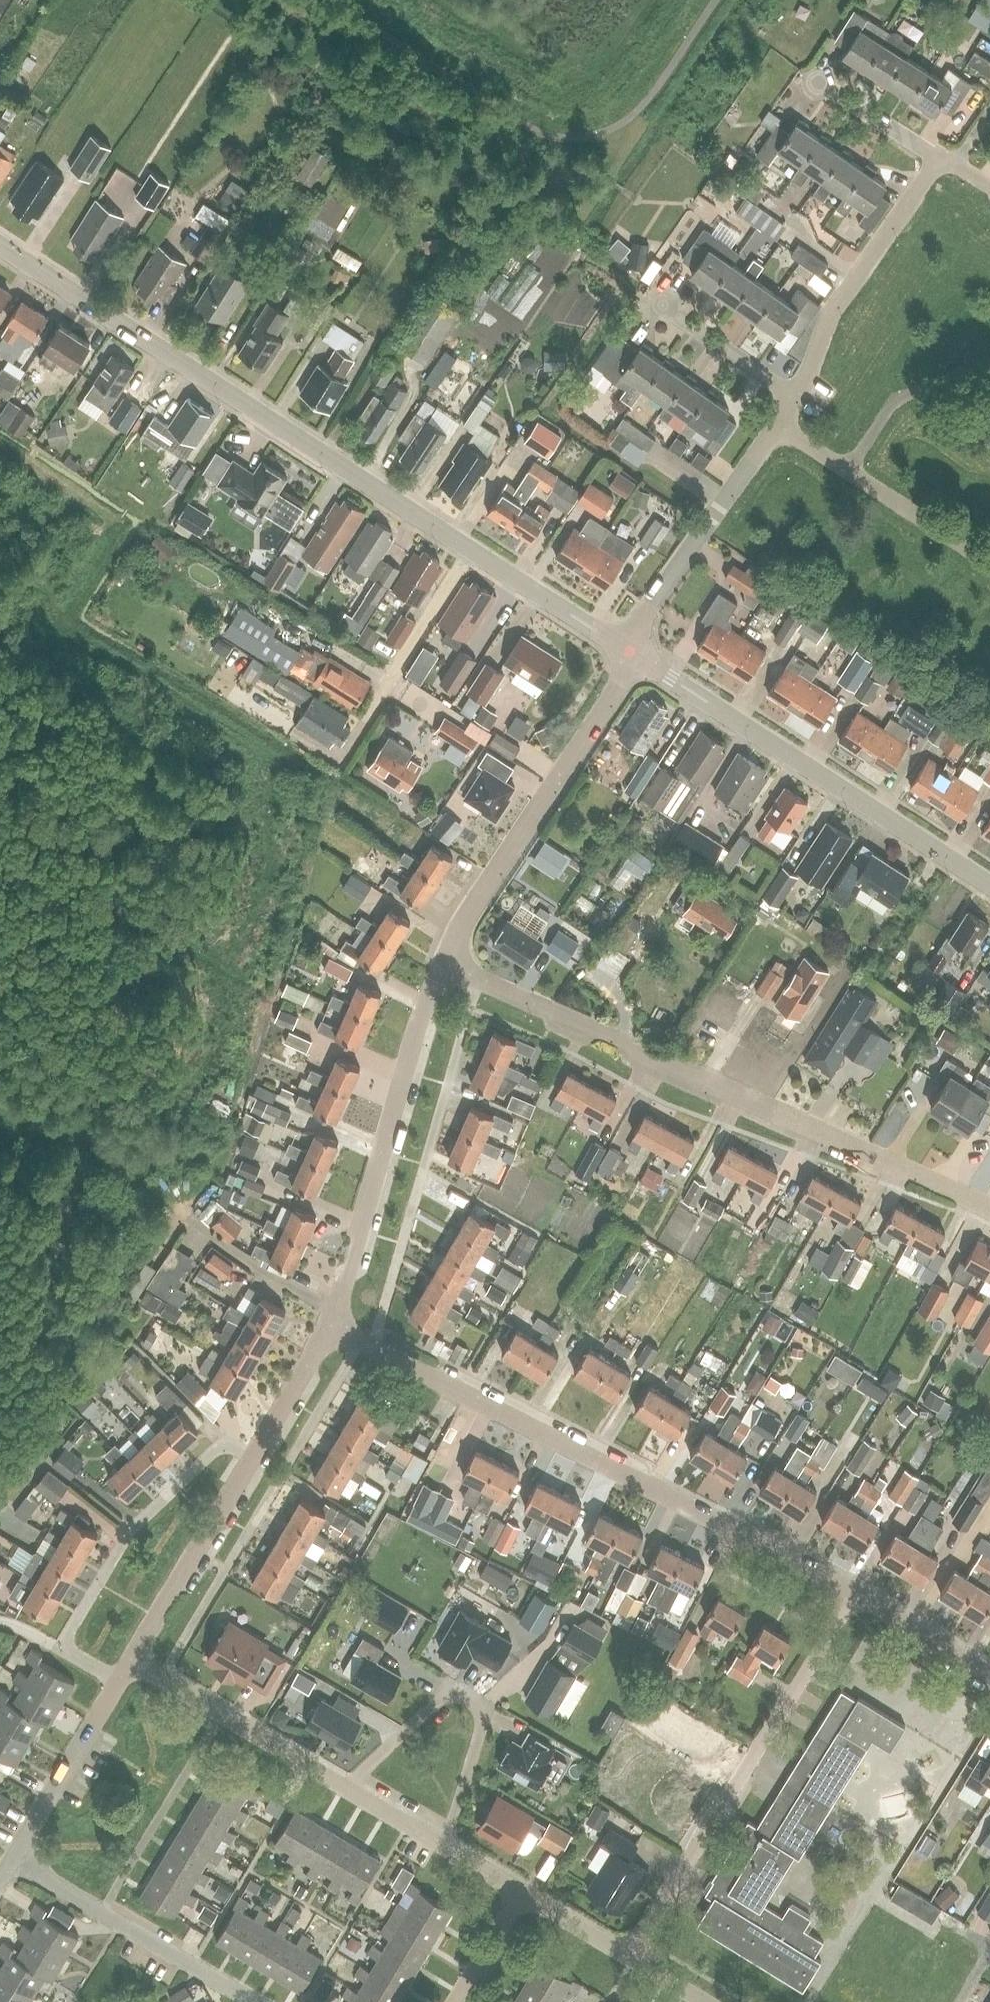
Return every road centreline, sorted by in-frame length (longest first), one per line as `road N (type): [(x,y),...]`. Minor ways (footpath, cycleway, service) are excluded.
road 1 (tertiary): [(630,655),(0,247)]
road 2 (residential): [(989,1209),(446,965)]
road 3 (unclassified): [(858,1594),(332,1327)]
road 4 (residential): [(521,1898),(135,1662)]
road 5 (residential): [(628,1959),(858,1594)]
road 6 (tertiary): [(989,885),(630,655)]
road 7 (residential): [(135,1662),(332,1327)]
road 8 (residential): [(332,1327),(404,1074),(446,965)]
road 9 (residential): [(446,965),(630,655)]
road 10 (residential): [(794,399),(834,309),(940,162)]
road 11 (residential): [(252,2001),(16,1859)]
road 12 (residential): [(630,655),(775,428)]
road 13 (residential): [(16,1859),(135,1662)]
road 14 (residential): [(847,473),(893,401),(989,371)]
road 15 (residential): [(847,473),(989,564)]
road 16 (residential): [(794,399),(659,306)]
road 17 (unclassified): [(989,1676),(858,1594)]
road 18 (residential): [(940,162),(821,85)]
road 19 (residential): [(628,1959),(521,1898)]
road 20 (residential): [(459,2001),(521,1898)]

